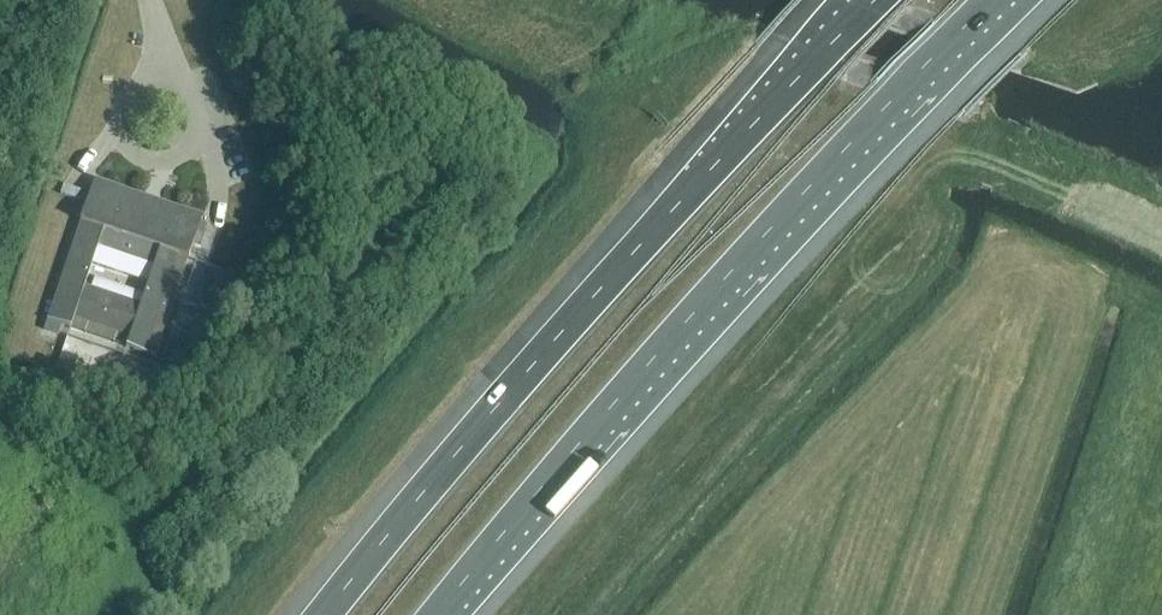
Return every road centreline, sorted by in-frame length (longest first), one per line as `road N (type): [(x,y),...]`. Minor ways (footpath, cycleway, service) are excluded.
road 1 (motorway): [(438,614),(723,281),(995,0)]
road 2 (motorway): [(876,0),(742,133),(324,614)]

